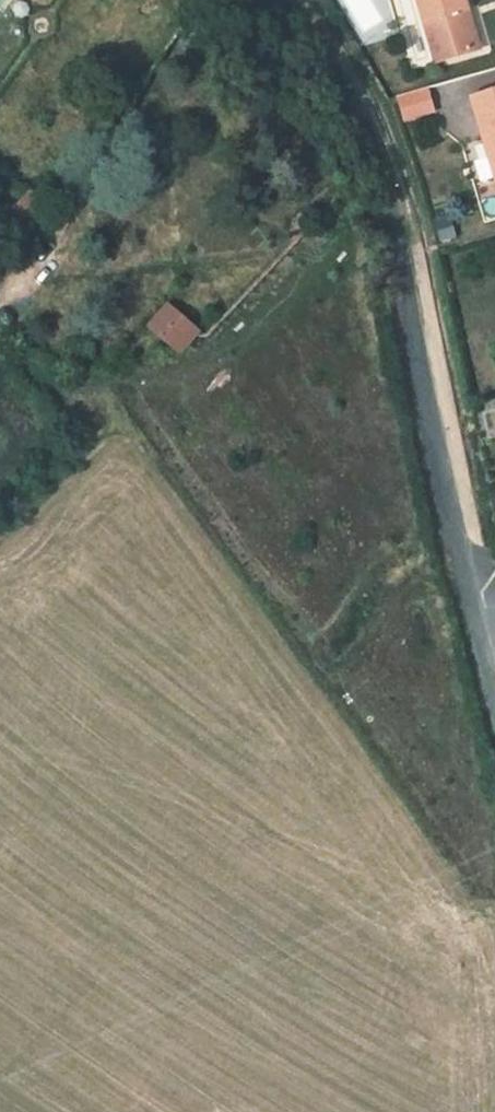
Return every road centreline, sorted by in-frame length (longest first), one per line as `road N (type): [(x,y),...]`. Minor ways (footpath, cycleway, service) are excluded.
road 1 (residential): [(474,608),(406,305),(356,154),(278,0)]

